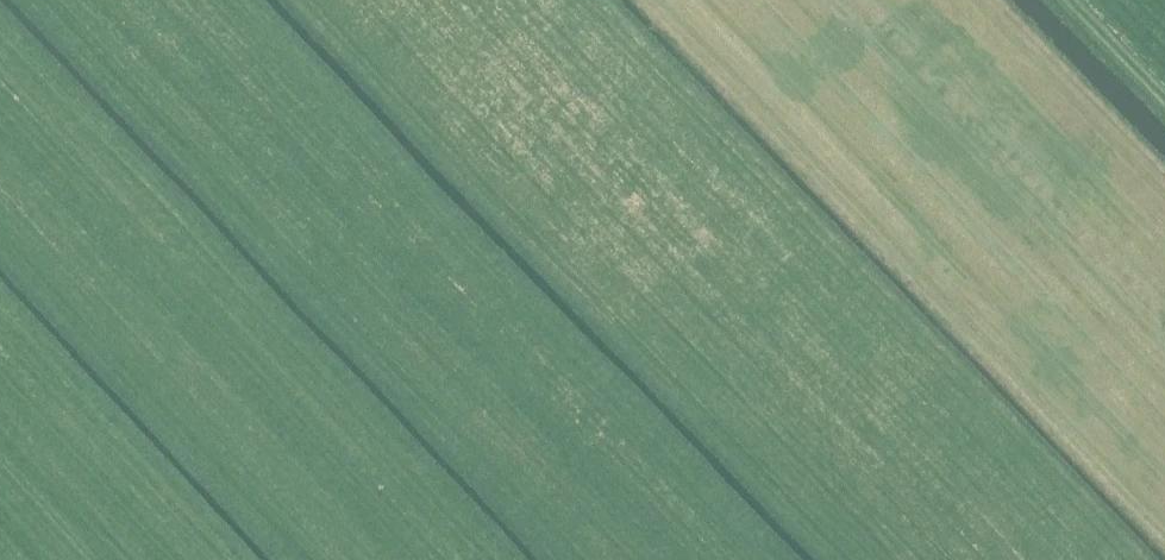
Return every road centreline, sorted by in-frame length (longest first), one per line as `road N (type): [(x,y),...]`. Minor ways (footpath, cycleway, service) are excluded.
road 1 (track): [(1079,0),(1164,93)]

